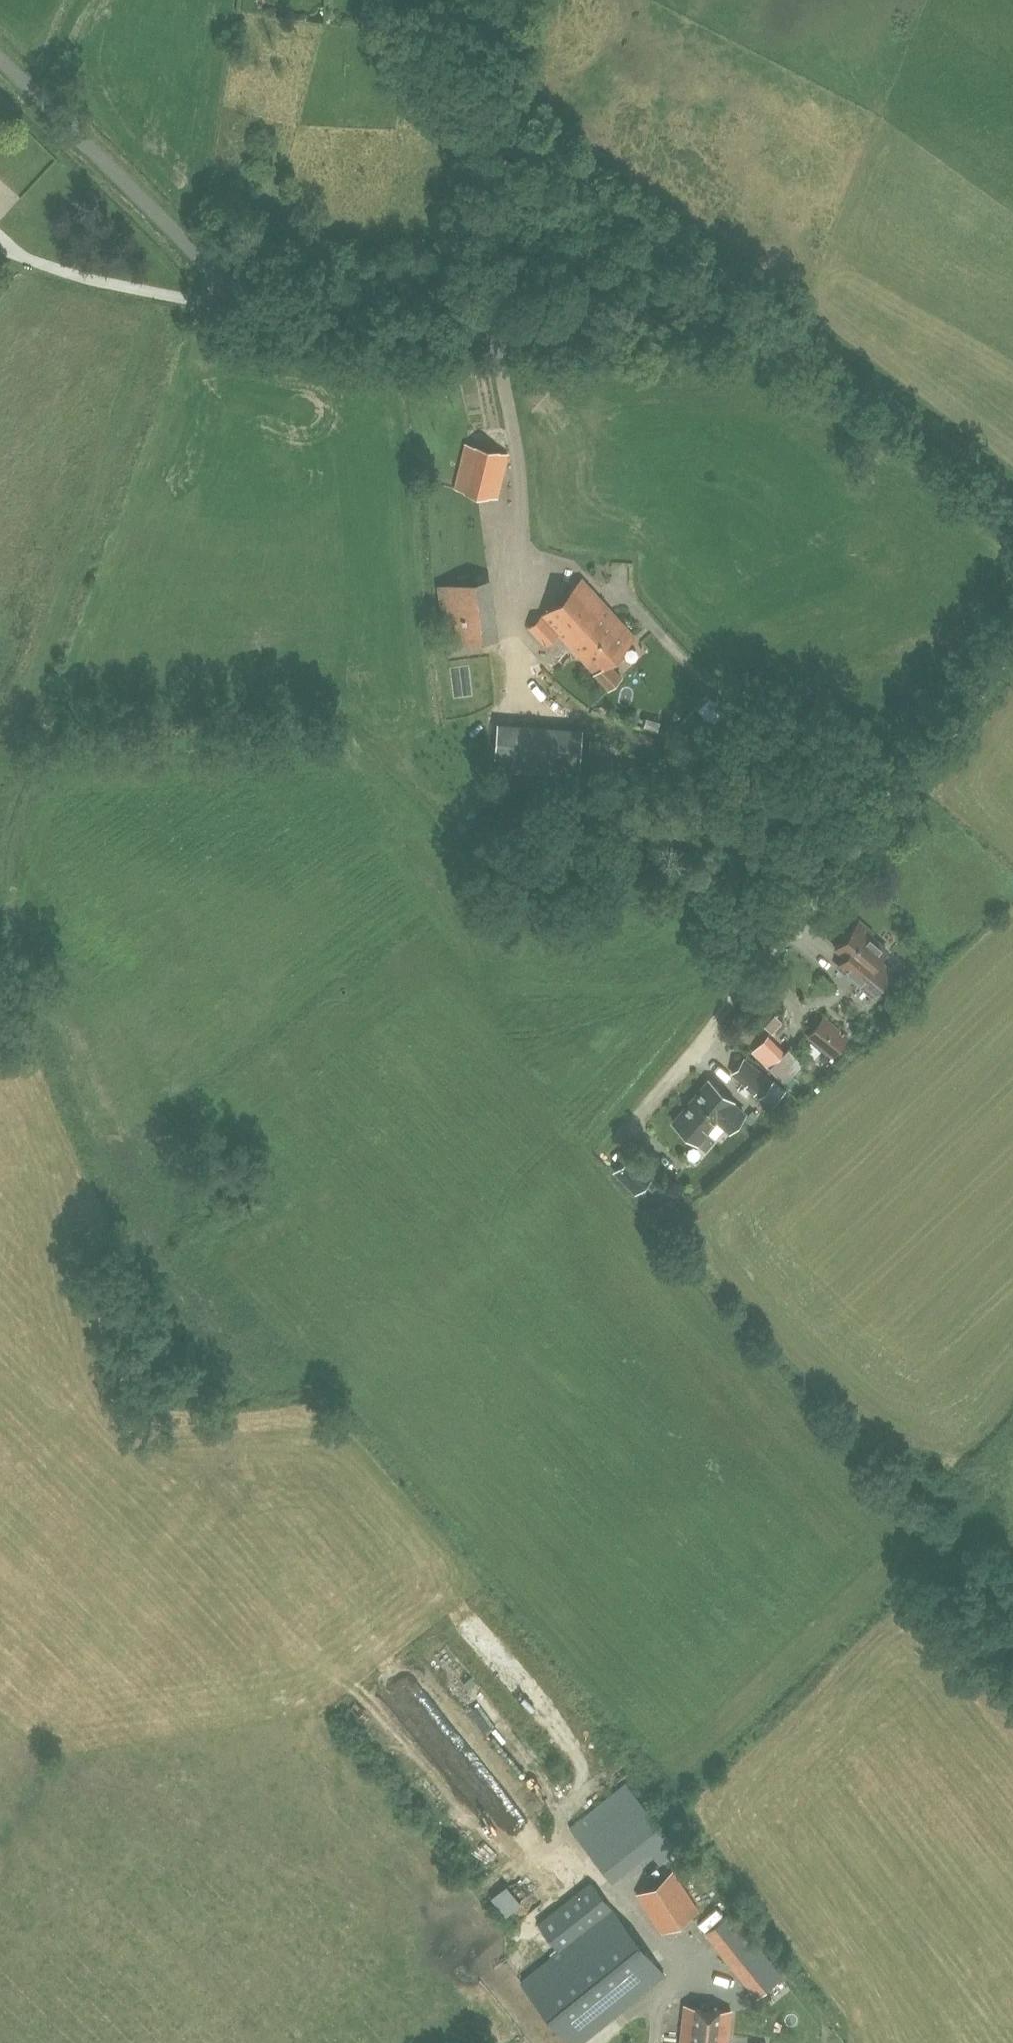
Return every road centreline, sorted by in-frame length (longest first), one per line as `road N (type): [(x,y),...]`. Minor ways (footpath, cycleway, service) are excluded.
road 1 (unclassified): [(1012,495),(777,322),(425,327),(265,306),(223,279),(0,57)]

